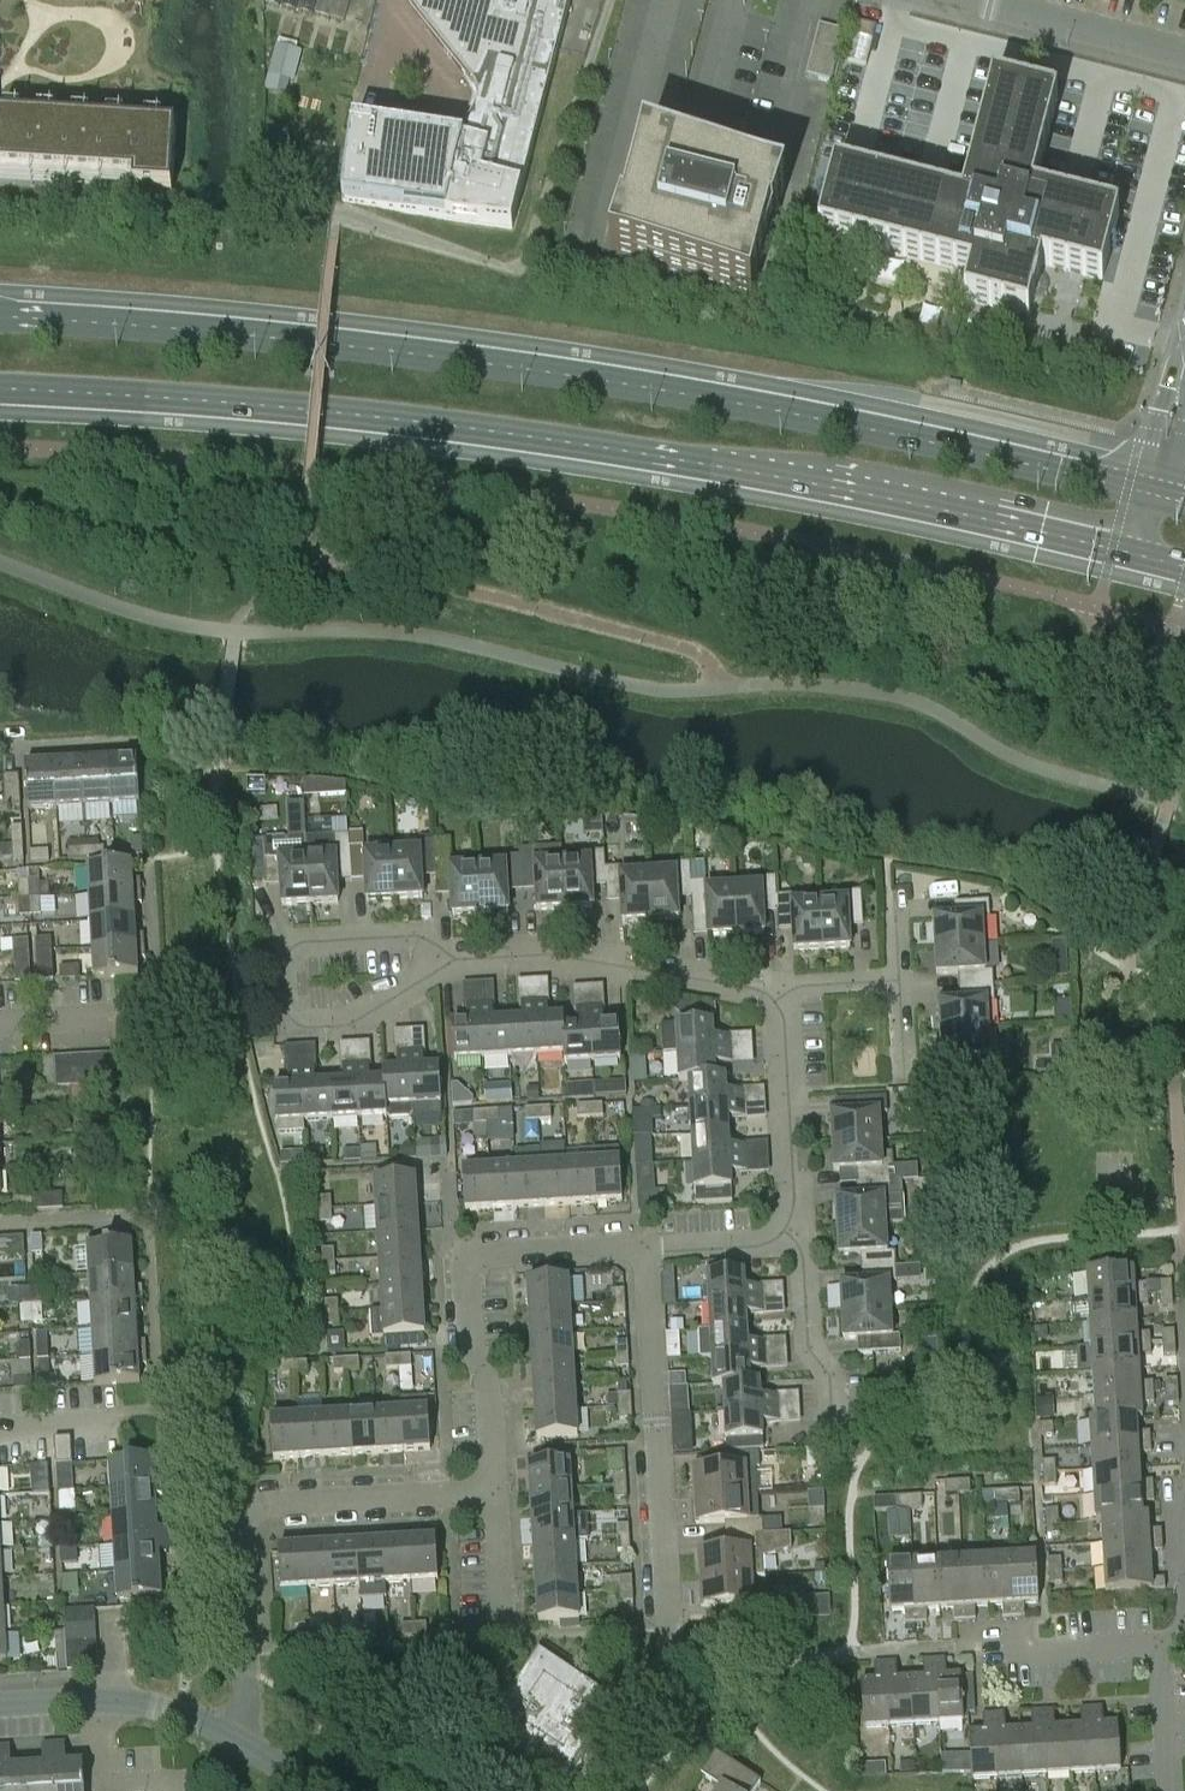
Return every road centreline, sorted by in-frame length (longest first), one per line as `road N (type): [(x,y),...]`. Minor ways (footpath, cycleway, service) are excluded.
road 1 (primary): [(1155,493),(792,407),(282,336),(0,318)]
road 2 (primary): [(0,390),(274,407),(525,436),(827,490),(1138,561)]
road 3 (residential): [(589,1790),(670,1665),(647,1252)]
road 4 (residential): [(232,1735),(247,1695),(240,1539),(247,1516),(270,1505),(496,1493)]
road 5 (residential): [(496,1493),(490,1389),(472,1351),(473,1259),(647,1252)]
road 6 (residential): [(457,960),(417,936),(305,942),(284,963),(288,1014),(303,1026),(349,1025),(441,970)]
road 7 (residential): [(775,1002),(754,989),(563,955),(457,960)]
road 8 (residential): [(783,1232),(794,1202),(785,1030),(775,1002)]
road 9 (residential): [(834,1437),(830,1376),(808,1349),(802,1254),(783,1232)]
road 10 (residential): [(1184,55),(981,0)]
road 11 (residential): [(1160,1646),(1018,1653),(1016,1626)]
road 12 (residential): [(504,1638),(496,1493)]
road 13 (residential): [(647,1252),(763,1244),(783,1232)]
road 14 (residential): [(232,1735),(148,1704),(99,1700)]
road 15 (residential): [(1166,1782),(1160,1646)]
road 16 (residential): [(0,745),(135,738)]
road 17 (residential): [(1155,493),(1184,363)]
road 18 (residential): [(0,1429),(105,1424),(119,1413)]
road 19 (residential): [(775,1002),(805,986),(891,981)]

